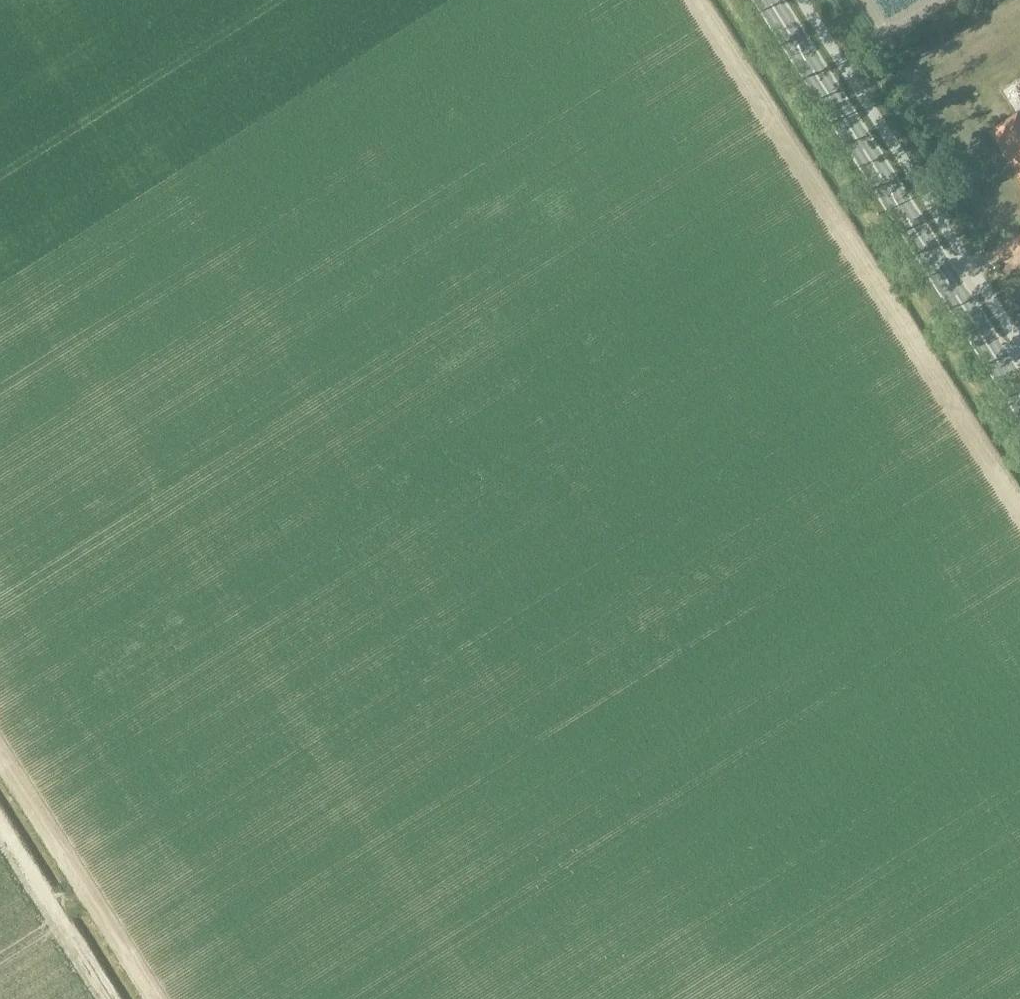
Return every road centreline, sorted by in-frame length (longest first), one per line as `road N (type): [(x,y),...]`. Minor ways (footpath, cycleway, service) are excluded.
road 1 (secondary): [(1019,397),(769,0)]

